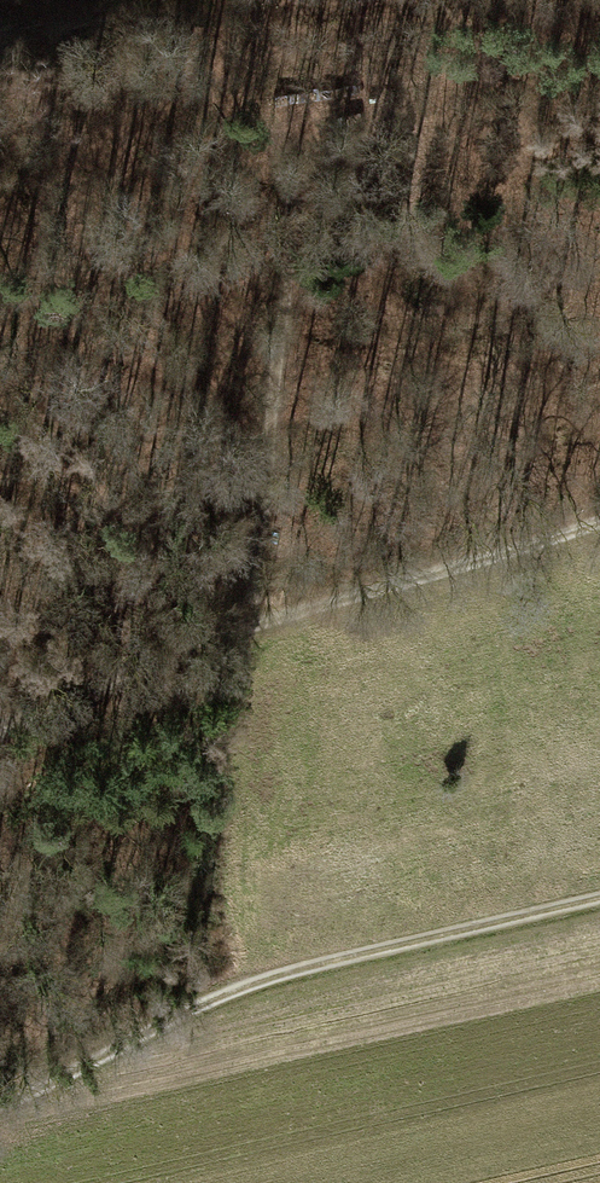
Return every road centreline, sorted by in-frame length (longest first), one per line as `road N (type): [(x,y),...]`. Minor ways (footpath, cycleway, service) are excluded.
road 1 (track): [(0,1101),(204,999),(305,966),(599,898)]
road 2 (track): [(0,730),(280,612),(599,521)]
road 3 (track): [(234,0),(280,612)]

